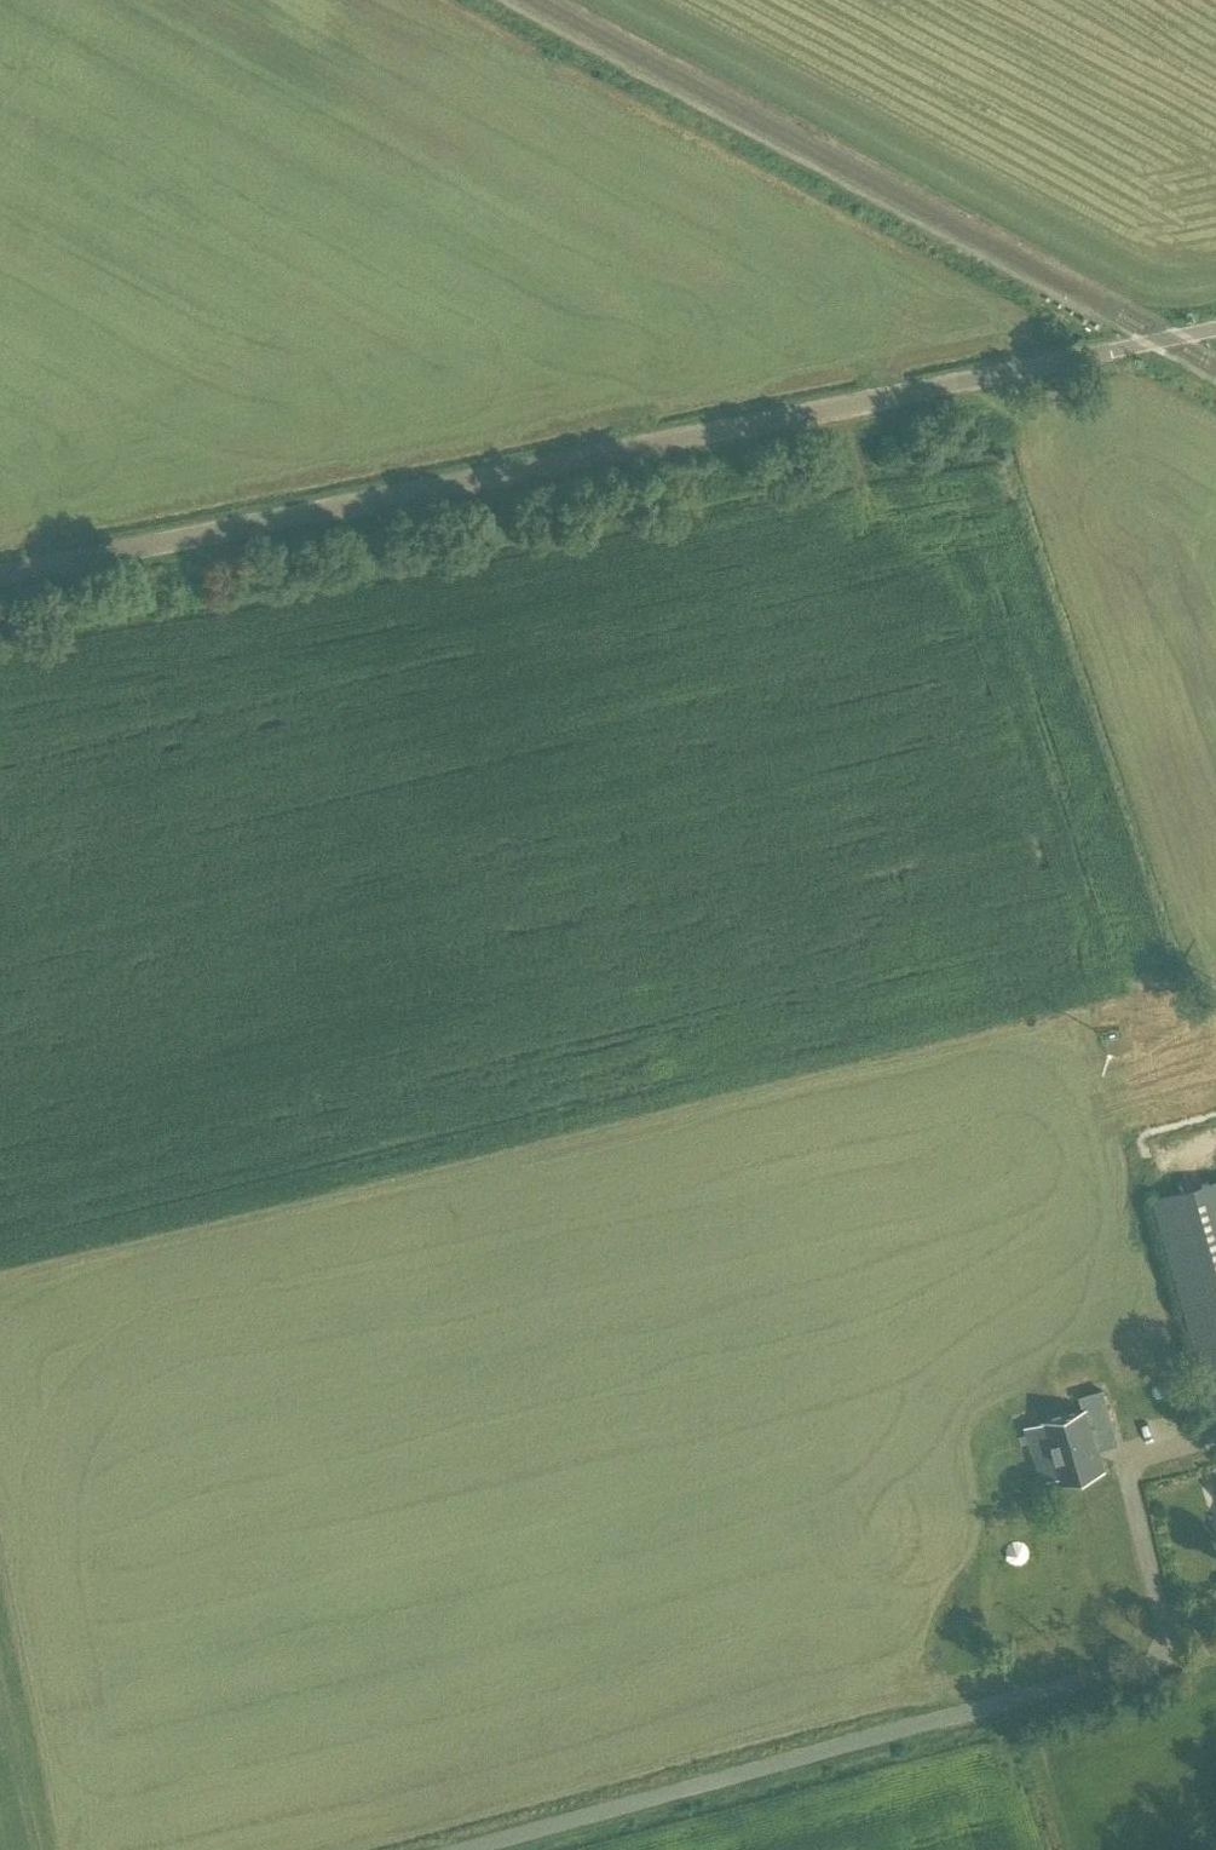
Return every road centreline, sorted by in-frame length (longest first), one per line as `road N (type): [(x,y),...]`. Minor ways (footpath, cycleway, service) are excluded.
road 1 (unclassified): [(0,571),(1215,326)]
road 2 (unclassified): [(457,1849),(1215,1640)]

